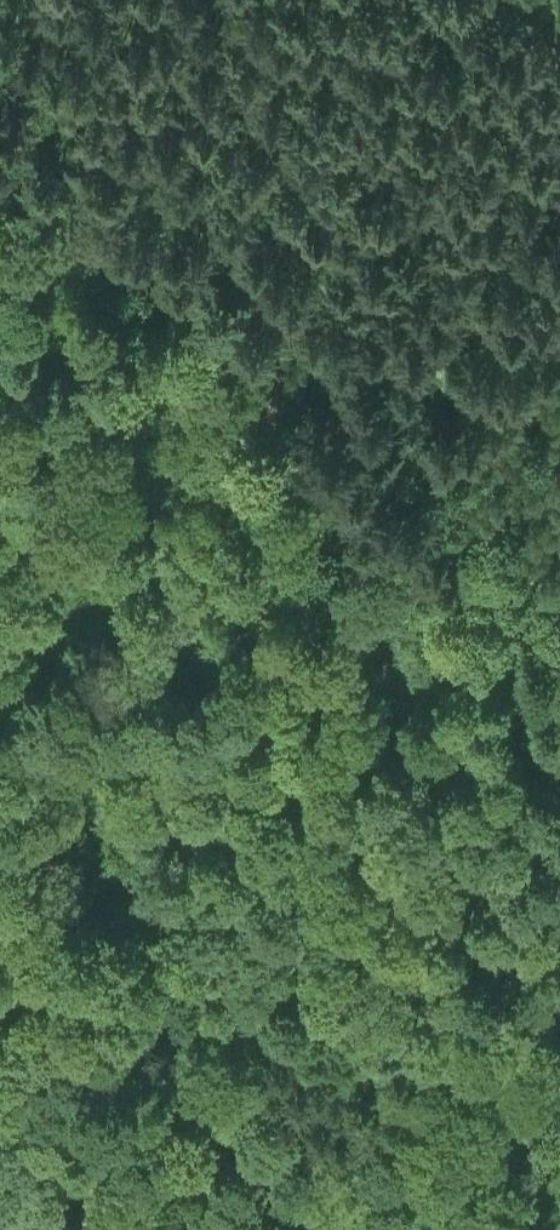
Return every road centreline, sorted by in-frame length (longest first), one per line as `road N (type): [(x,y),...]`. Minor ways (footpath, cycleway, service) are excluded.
road 1 (track): [(0,143),(138,231),(210,290),(256,348),(313,446),(495,899),(522,944),(559,981)]

